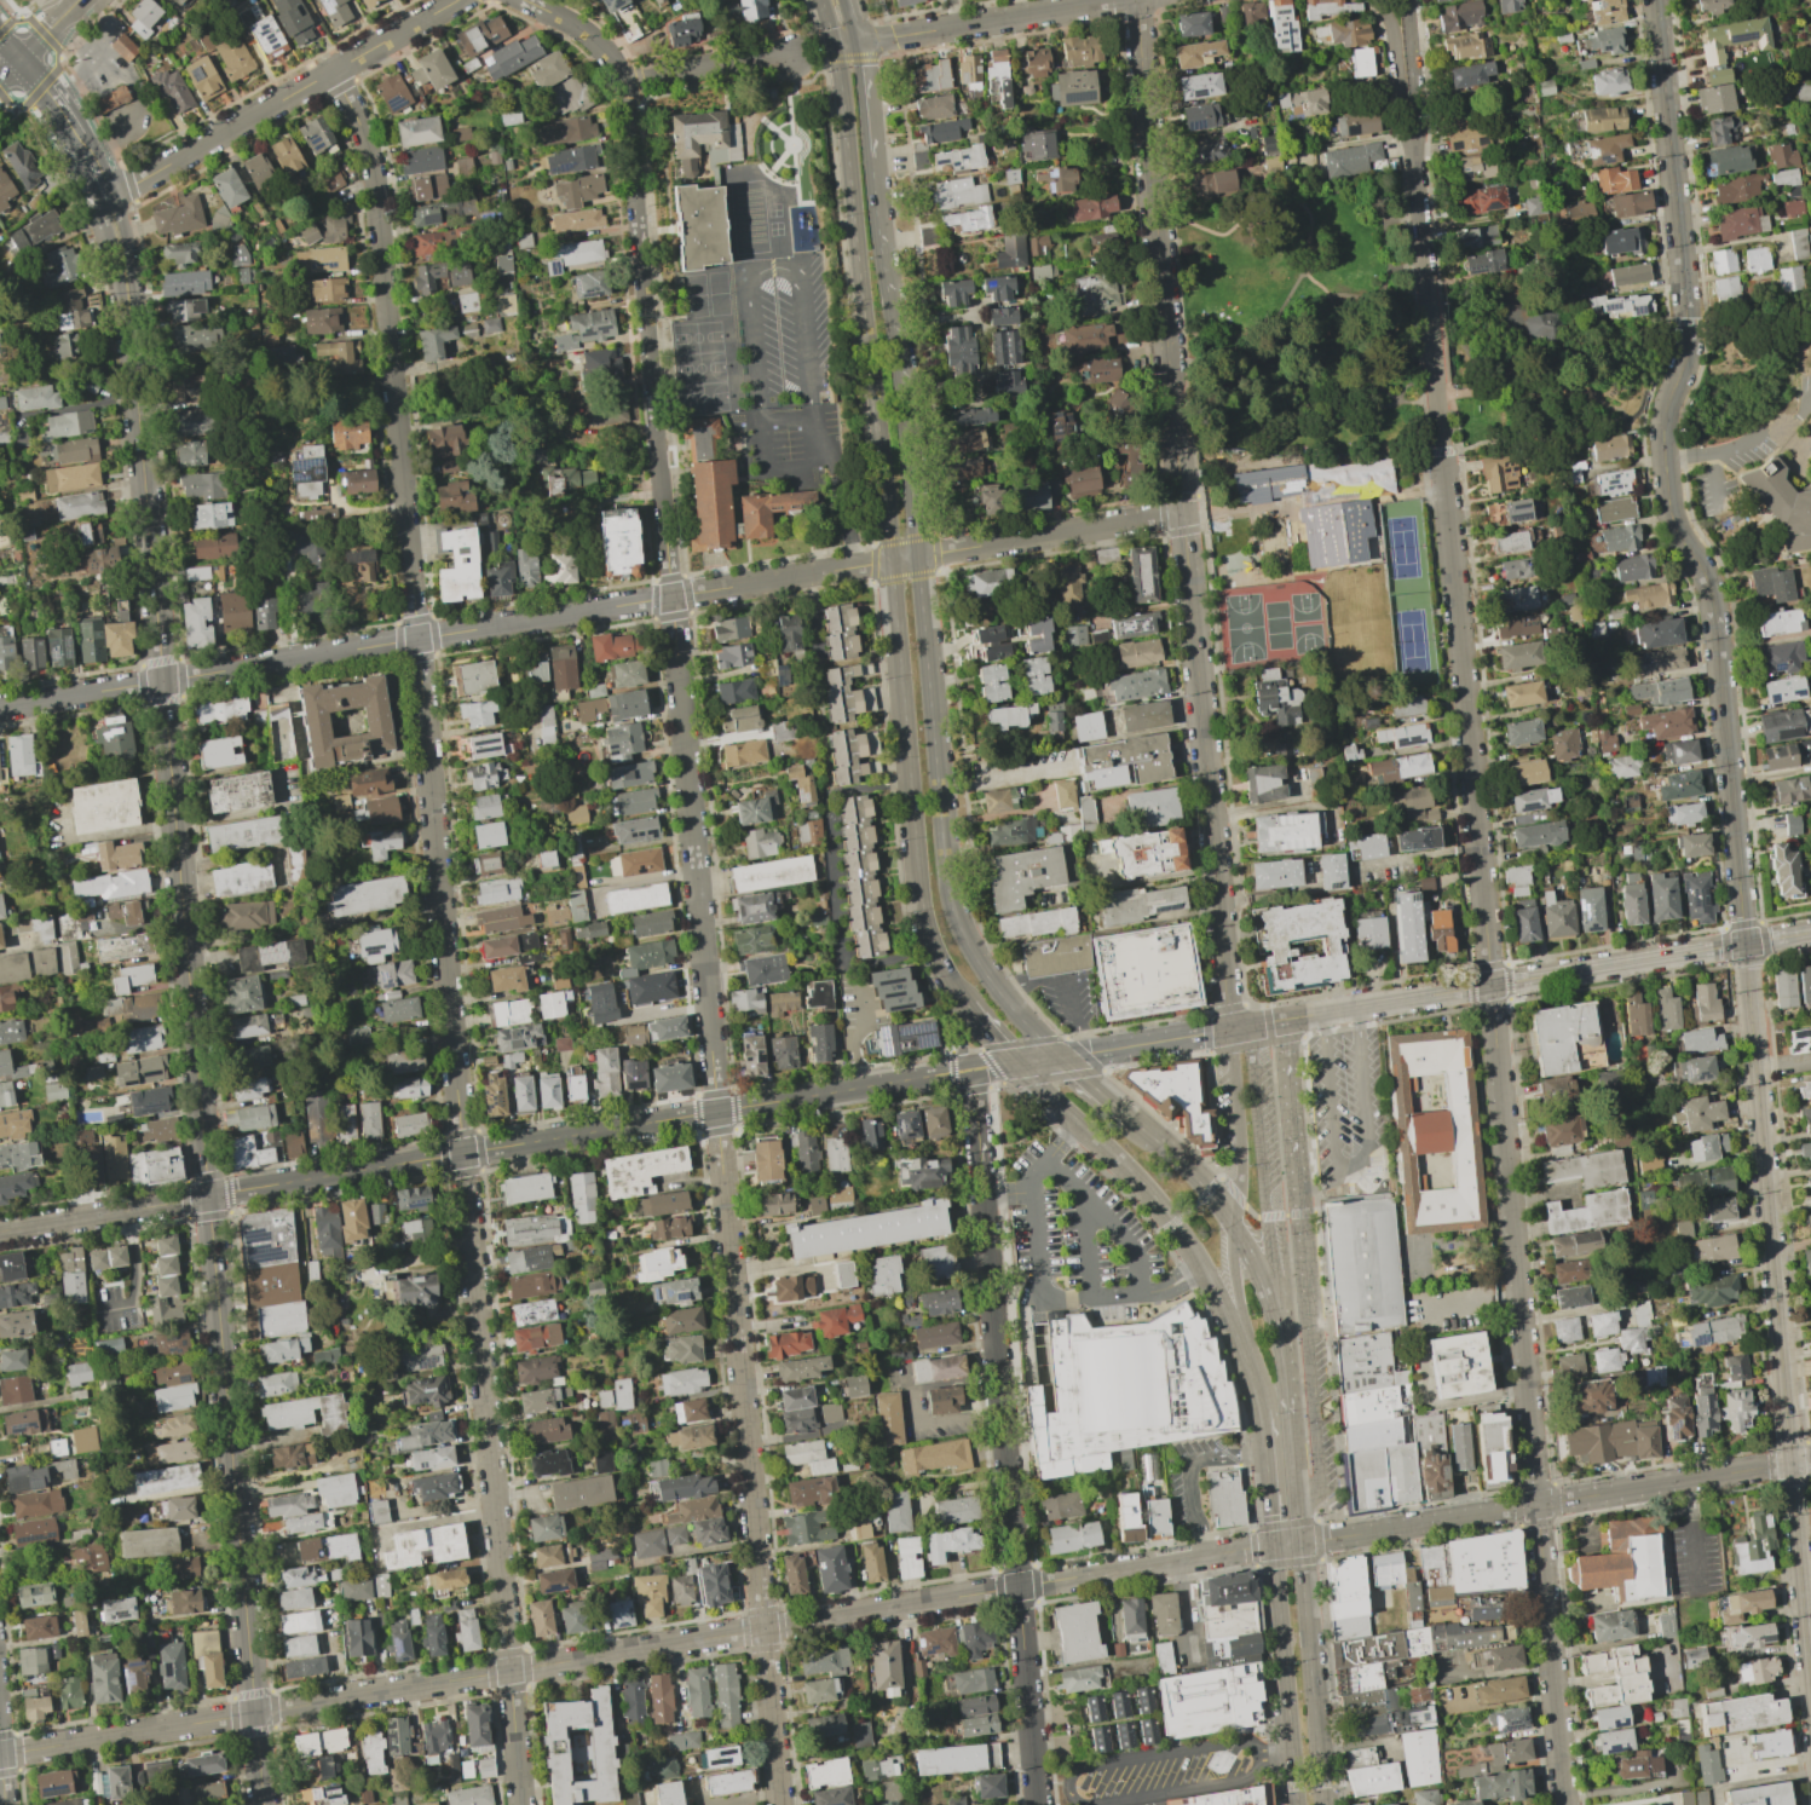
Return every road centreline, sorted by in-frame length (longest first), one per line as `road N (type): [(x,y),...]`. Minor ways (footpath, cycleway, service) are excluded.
road 1 (residential): [(523,0),(584,30),(625,81),(779,1804)]
road 2 (residential): [(330,73),(376,181),(521,1804)]
road 3 (residential): [(0,1754),(1178,1562)]
road 4 (secondary): [(835,47),(922,911),(962,998)]
road 5 (residential): [(0,707),(916,557)]
road 6 (residential): [(1490,987),(1563,1804)]
road 7 (tertiary): [(137,394),(208,1196)]
road 8 (residential): [(208,1196),(969,1071)]
road 9 (tertiary): [(1743,945),(1810,1703)]
road 10 (residential): [(969,1071),(1038,1804)]
road 11 (tertiary): [(208,1196),(262,1804)]
road 12 (residential): [(1437,392),(1490,987)]
road 13 (residential): [(1236,1028),(1225,1008),(1175,443)]
road 14 (residential): [(1669,394),(1662,427),(1668,508),(1708,584),(1714,617),(1743,945)]
road 15 (residential): [(1299,1544),(1810,1460)]
road 16 (residential): [(104,200),(460,0)]
road 17 (secondary): [(916,557),(871,157)]
road 18 (residential): [(1170,380),(1138,0)]
road 19 (secondary): [(959,929),(944,865),(916,557)]
road 20 (residential): [(1654,0),(1685,357)]
road 21 (residential): [(969,1071),(1284,1020)]
road 22 (secondary): [(1016,1063),(1132,1172),(1202,1267)]
road 23 (residential): [(916,557),(1182,513)]
road 24 (secondary): [(1323,1804),(1299,1544)]
road 25 (secondary): [(1273,1546),(1296,1804)]
road 26 (residential): [(1490,987),(1743,945)]
road 27 (residential): [(1110,0),(858,44)]
road 28 (residential): [(0,1231),(208,1196)]
road 29 (residential): [(1284,1020),(1490,987)]
road 30 (residential): [(1273,1267),(1253,1065)]
road 31 (residential): [(1236,1028),(1240,1171),(1233,1227)]
road 32 (tertiary): [(104,200),(122,261),(137,394)]
road 33 (residential): [(625,81),(795,57)]
road 34 (residential): [(1412,137),(1428,301)]
road 35 (secondary): [(1061,1057),(988,980),(959,929)]
road 36 (secondary): [(1233,1227),(1130,1117)]
road 37 (residential): [(1406,0),(1418,119),(1412,137)]
road 38 (secondary): [(1281,1355),(1233,1227)]
road 39 (residential): [(1386,8),(1412,137)]

